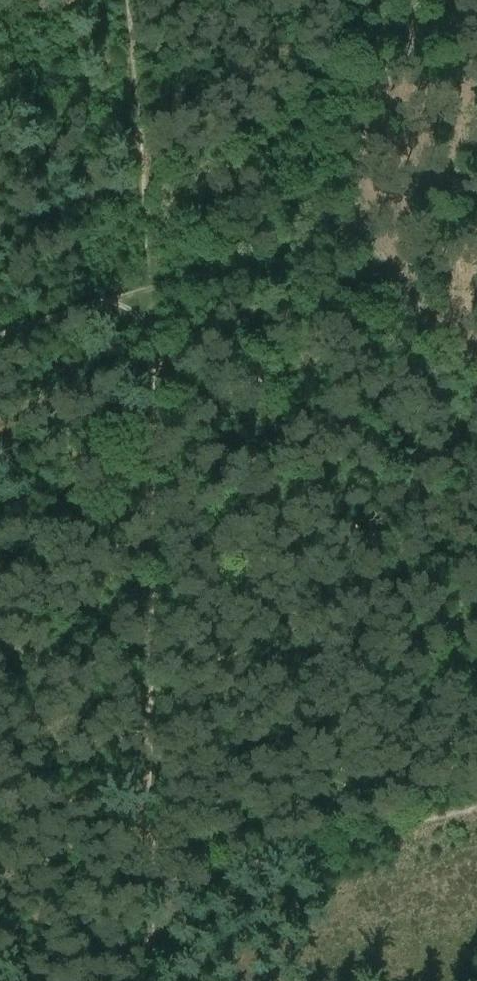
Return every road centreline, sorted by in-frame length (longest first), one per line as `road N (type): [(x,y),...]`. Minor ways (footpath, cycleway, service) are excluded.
road 1 (track): [(156,980),(146,379),(127,341),(100,318)]
road 2 (track): [(373,209),(368,107),(435,0)]
road 3 (track): [(476,341),(419,291),(373,209)]
road 4 (track): [(0,829),(152,783)]

